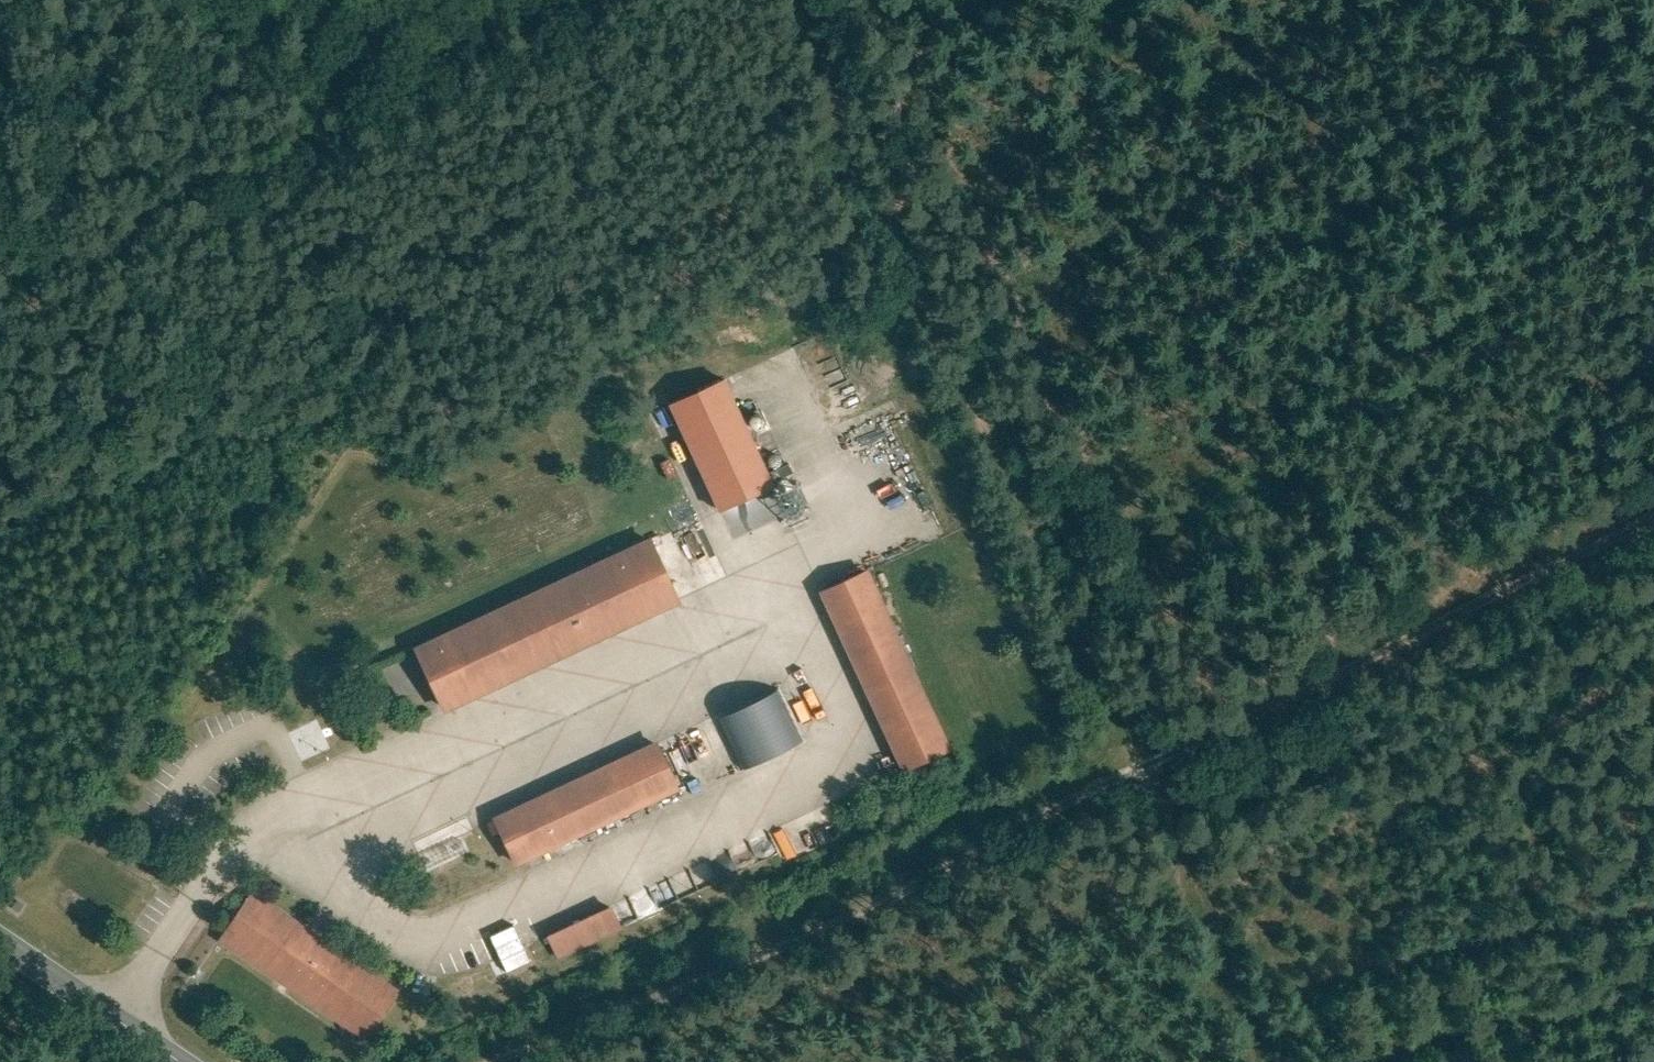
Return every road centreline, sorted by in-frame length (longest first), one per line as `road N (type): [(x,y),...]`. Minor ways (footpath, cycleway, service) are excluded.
road 1 (track): [(1653,509),(1113,756),(486,1061)]
road 2 (tertiary): [(178,1061),(0,940)]

